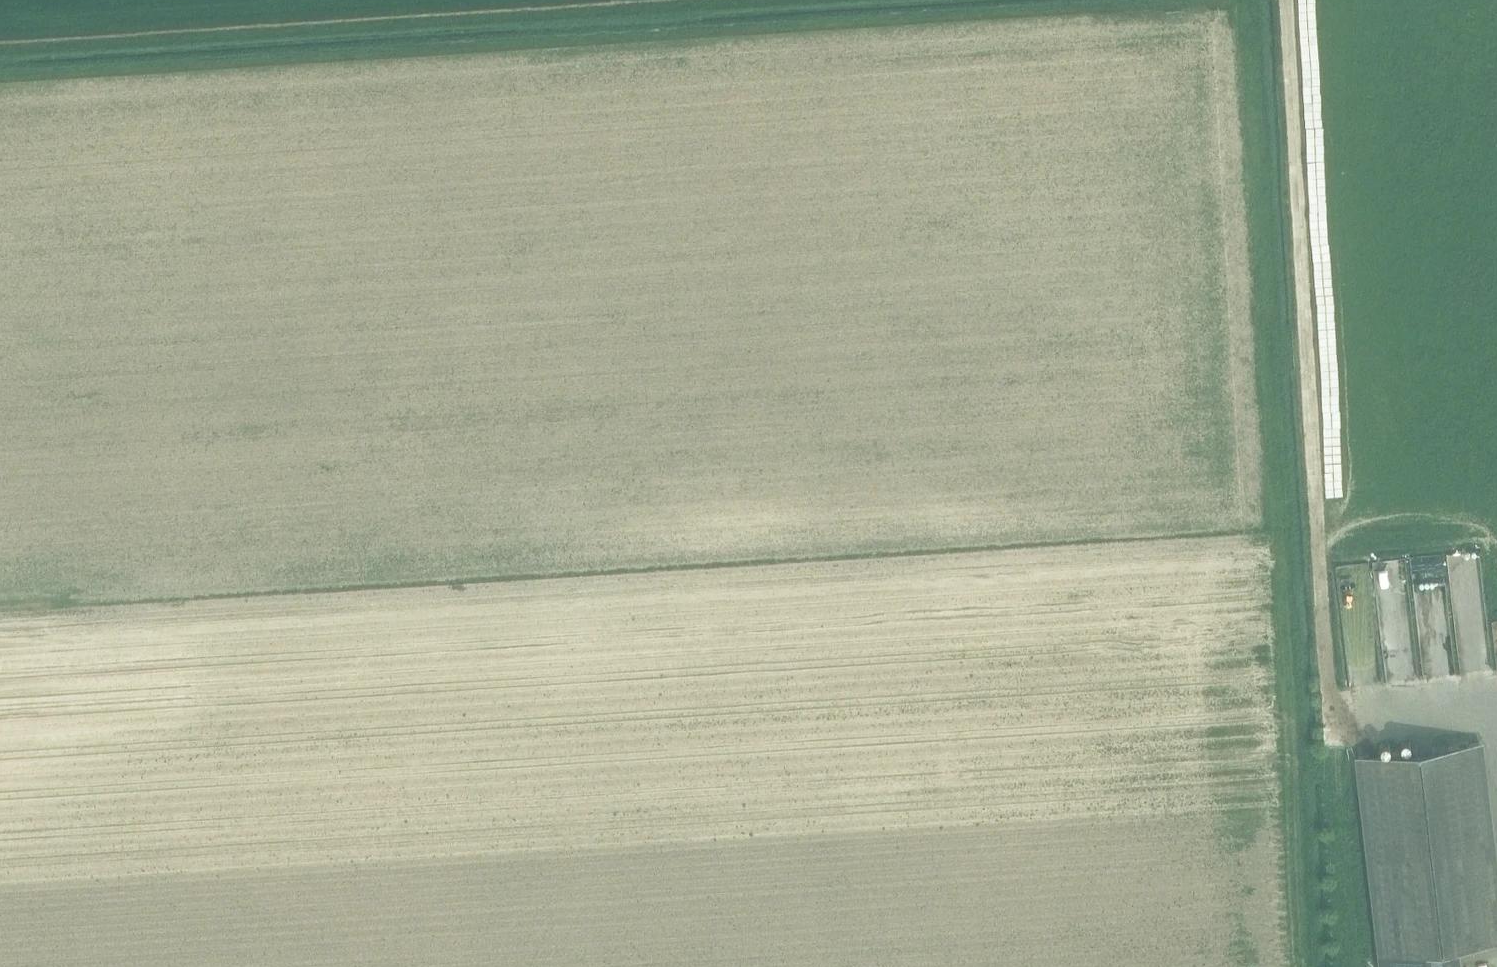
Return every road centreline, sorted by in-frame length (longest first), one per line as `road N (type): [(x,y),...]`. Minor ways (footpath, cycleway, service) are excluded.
road 1 (track): [(1334,717),(1286,0)]

